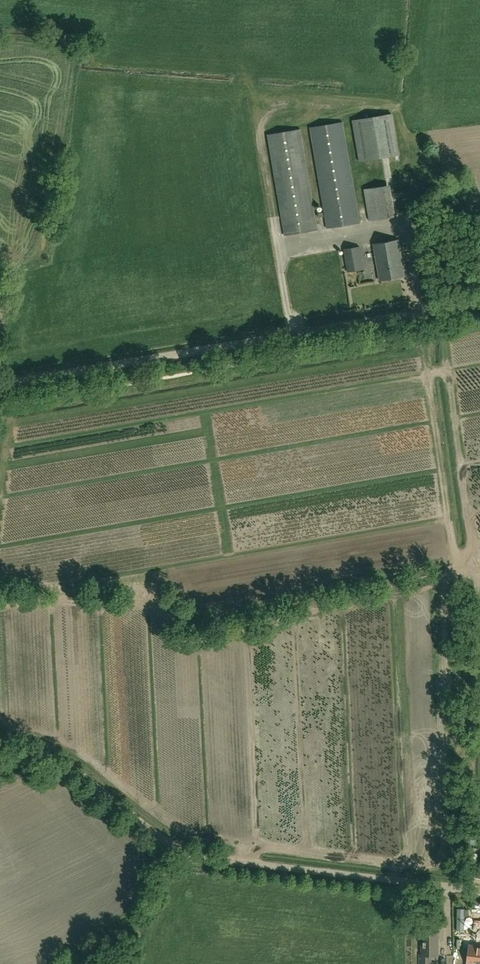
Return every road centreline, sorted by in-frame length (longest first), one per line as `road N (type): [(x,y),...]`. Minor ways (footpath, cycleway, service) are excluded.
road 1 (track): [(464,891),(469,627),(421,313)]
road 2 (unclassified): [(421,313),(0,384)]
road 3 (unclassified): [(479,892),(213,859),(163,839)]
road 4 (unclassified): [(0,766),(28,755),(57,758),(163,839)]

